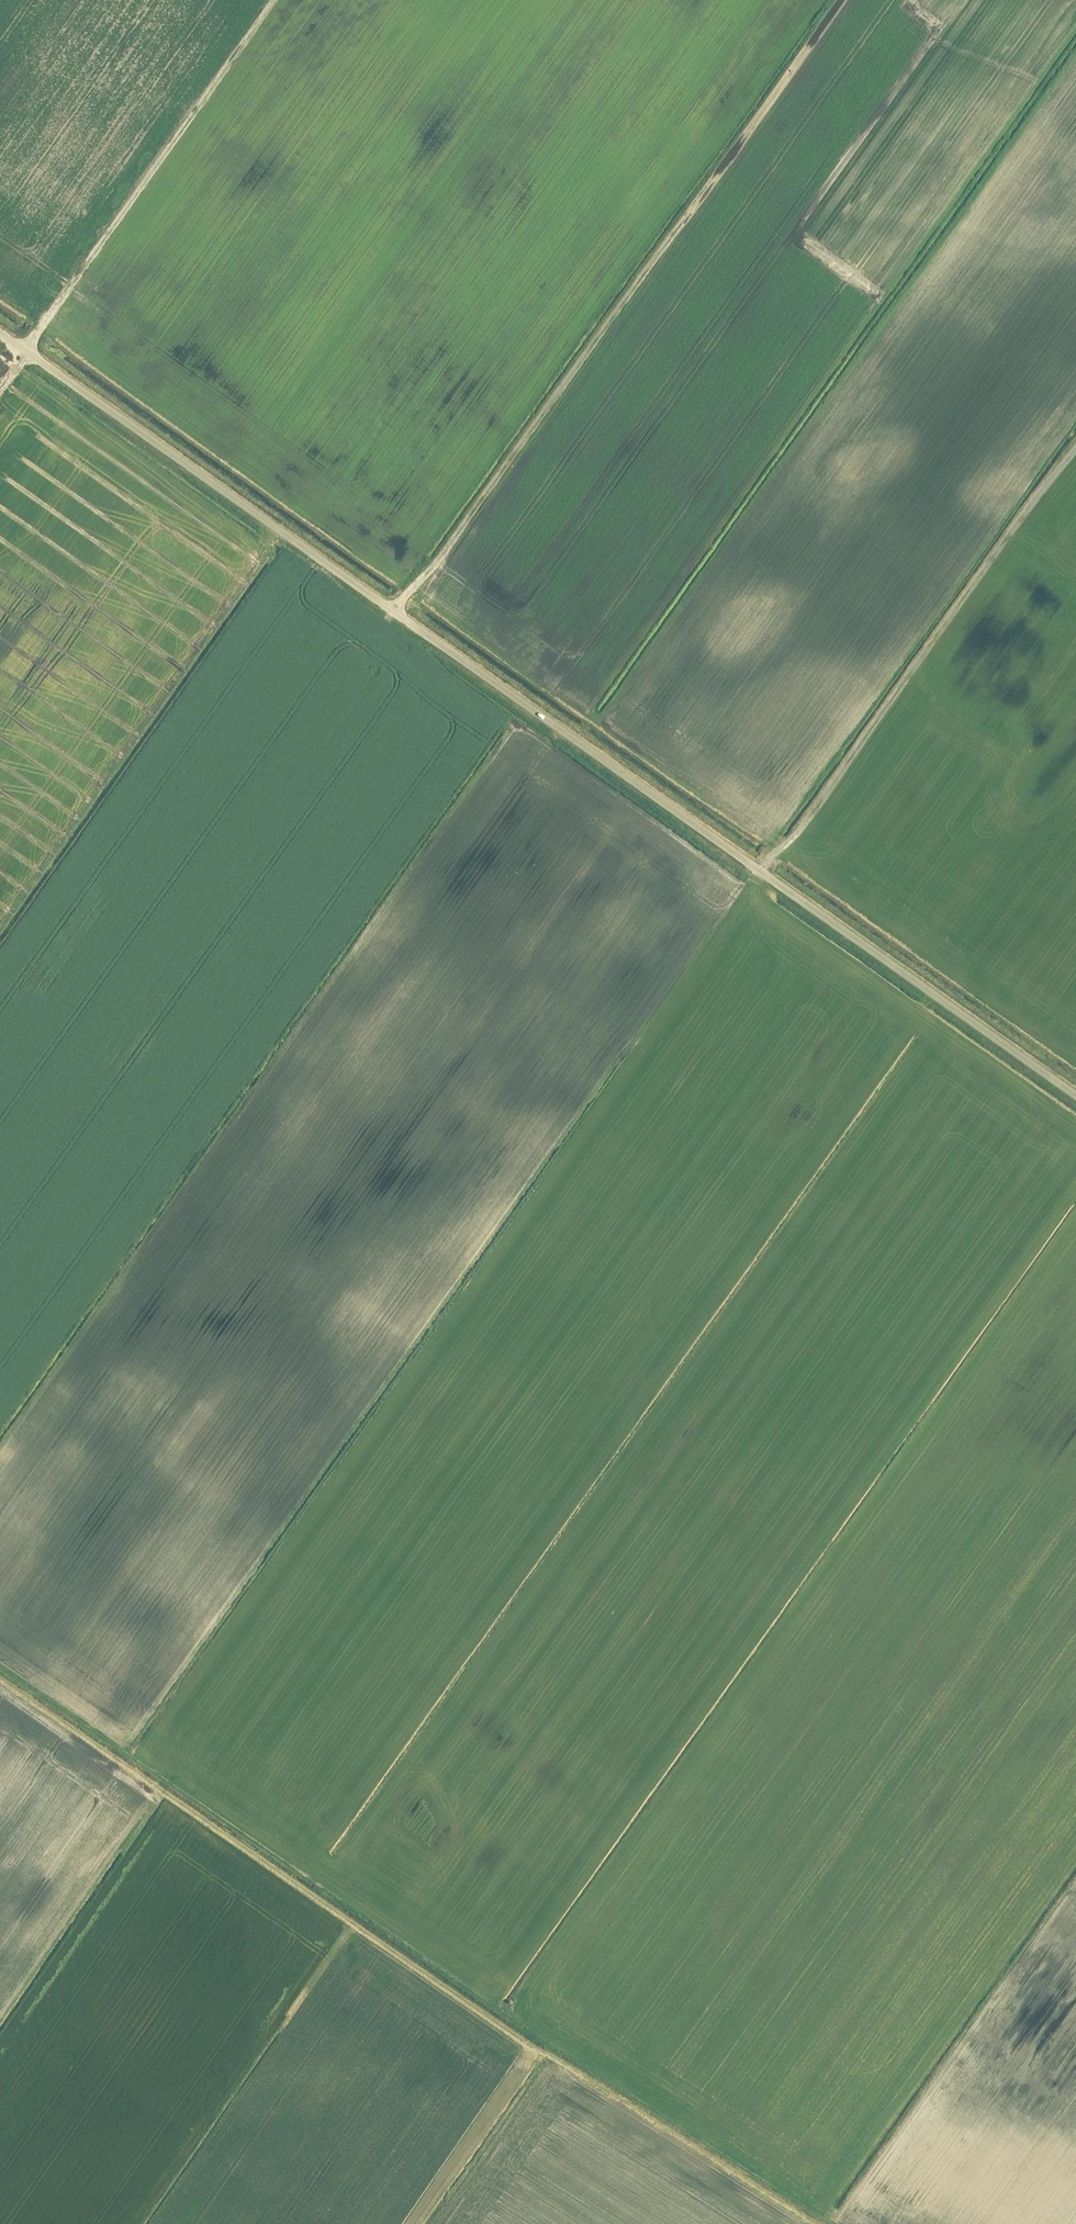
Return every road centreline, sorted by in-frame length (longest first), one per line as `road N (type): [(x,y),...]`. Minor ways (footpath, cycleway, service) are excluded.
road 1 (unclassified): [(1075,1096),(0,332)]
road 2 (track): [(25,350),(275,0)]

